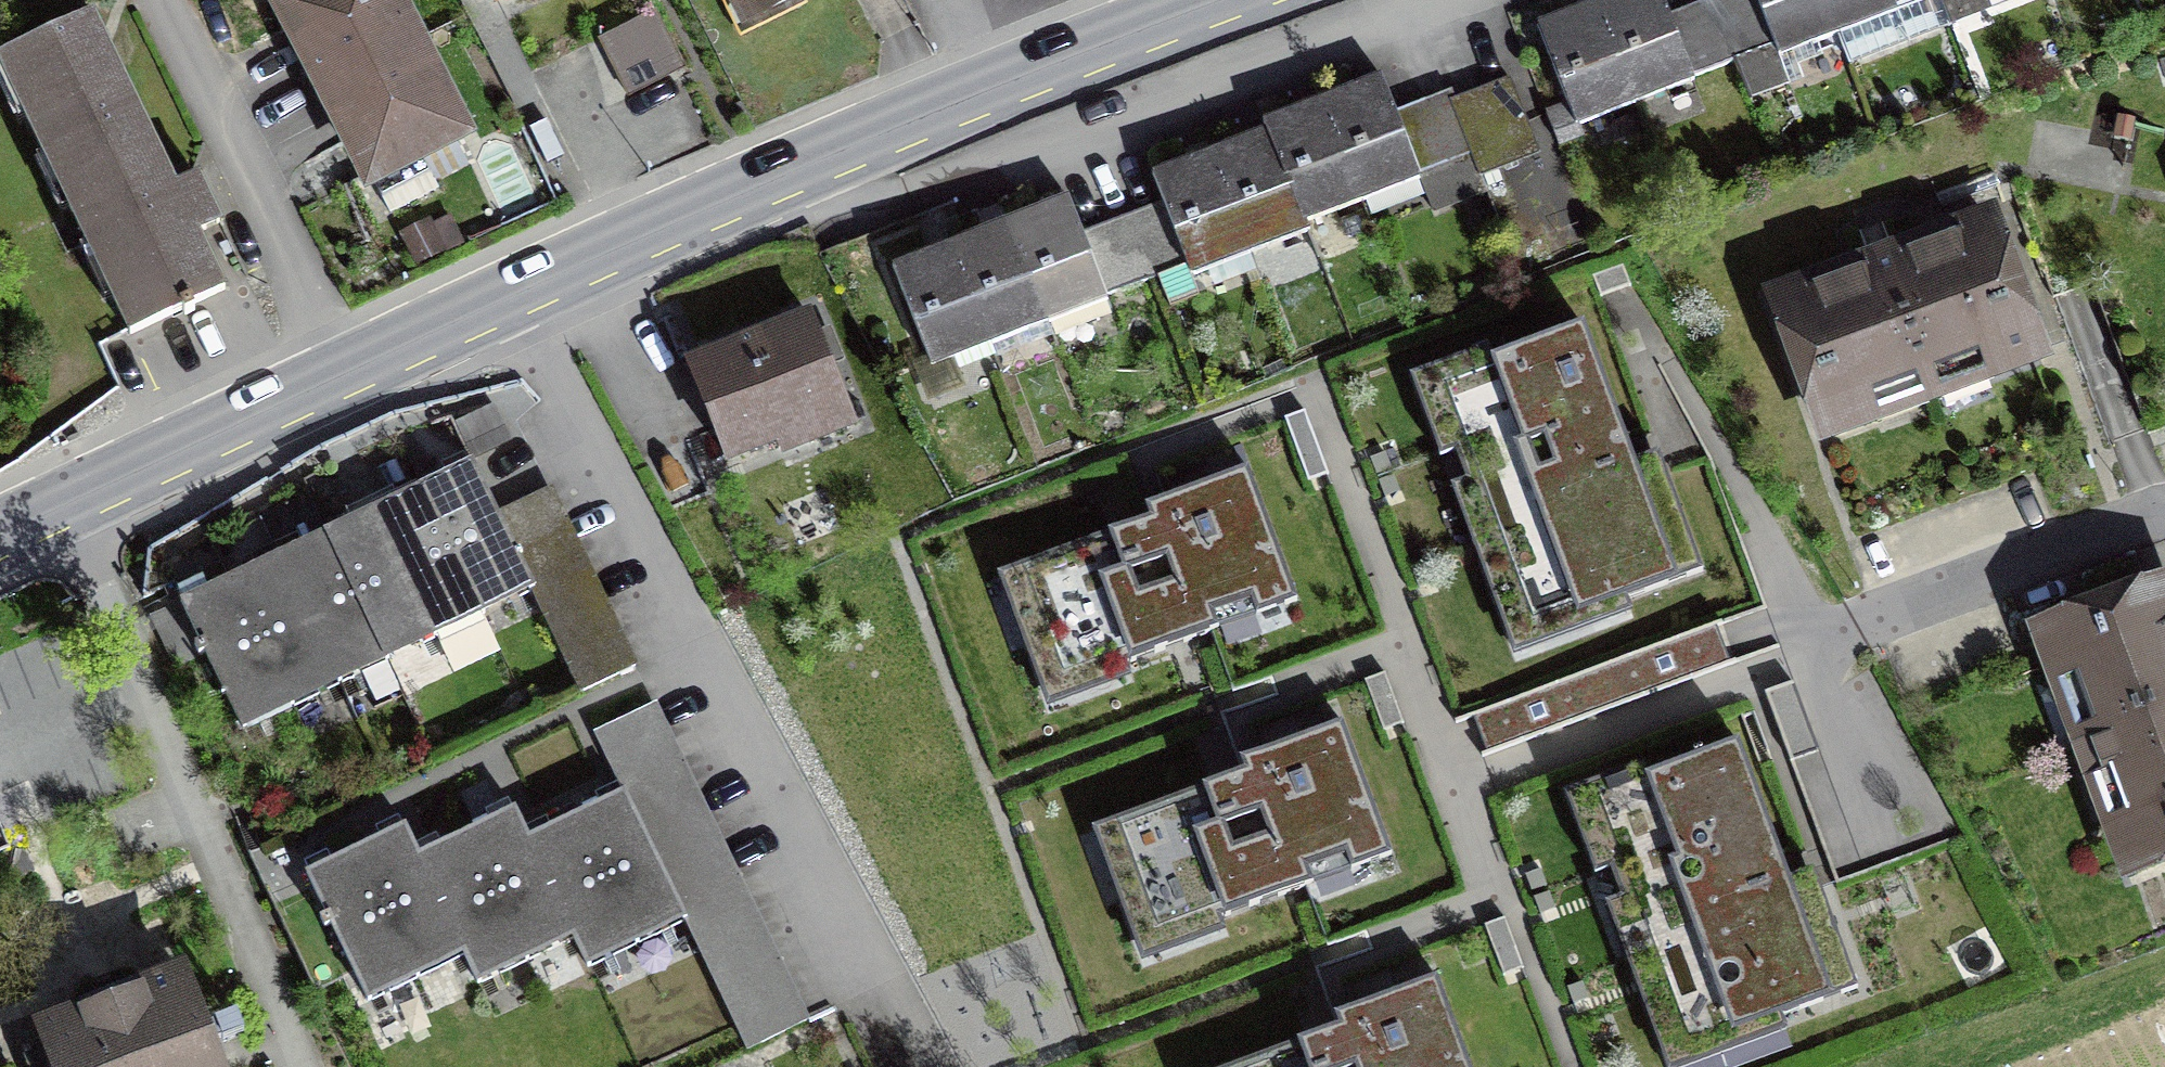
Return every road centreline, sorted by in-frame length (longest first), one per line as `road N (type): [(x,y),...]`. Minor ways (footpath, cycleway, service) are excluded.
road 1 (residential): [(513,290),(921,1066)]
road 2 (secondary): [(0,534),(513,290)]
road 3 (secondary): [(513,290),(985,90)]
road 4 (secondary): [(985,90),(1213,0)]
road 5 (residential): [(2164,557),(1947,608)]

